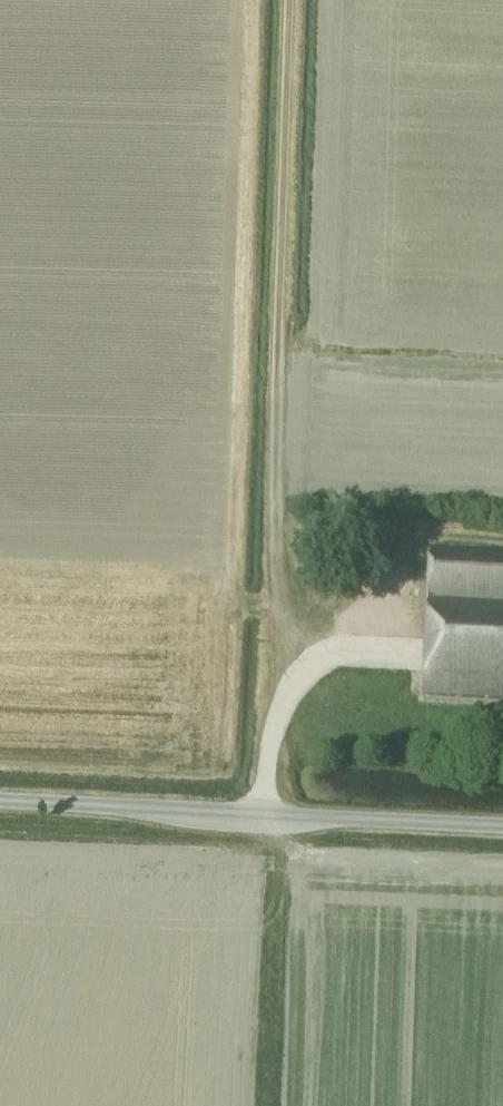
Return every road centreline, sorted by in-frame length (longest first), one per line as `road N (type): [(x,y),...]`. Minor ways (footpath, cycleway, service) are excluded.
road 1 (unclassified): [(0,803),(502,827)]

